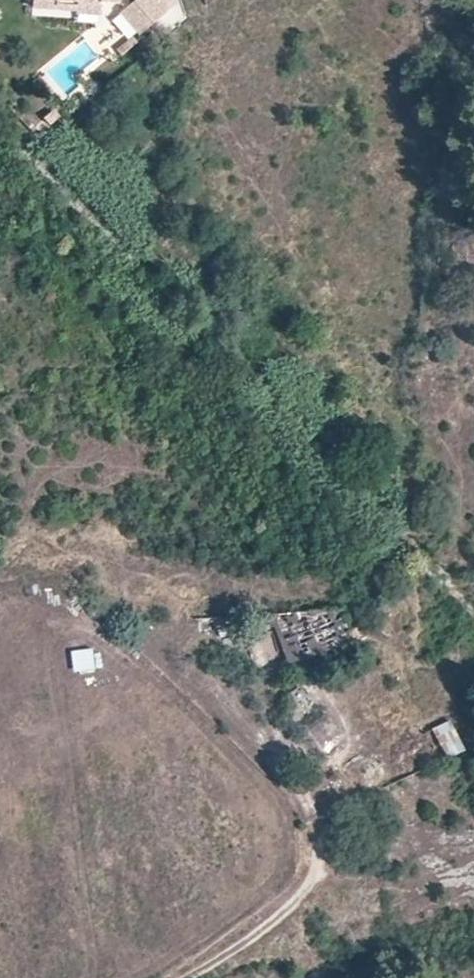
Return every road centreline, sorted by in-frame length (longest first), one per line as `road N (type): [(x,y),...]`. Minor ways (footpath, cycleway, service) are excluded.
road 1 (track): [(191,977),(260,936),(319,871)]

